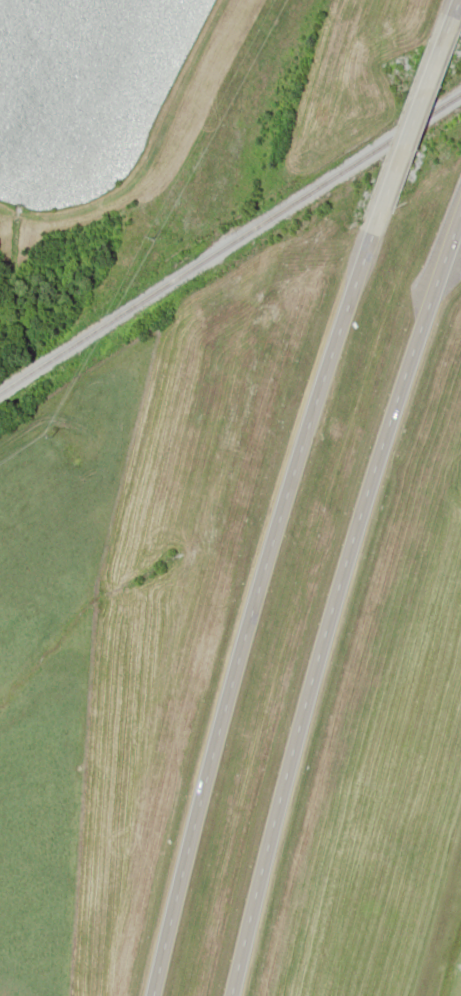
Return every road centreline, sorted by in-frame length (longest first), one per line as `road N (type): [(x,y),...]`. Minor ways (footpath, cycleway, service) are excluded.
road 1 (trunk): [(231,995),(297,733),(460,224)]
road 2 (trunk): [(378,232),(263,561),(149,995)]
road 3 (trunk): [(453,8),(378,232)]

